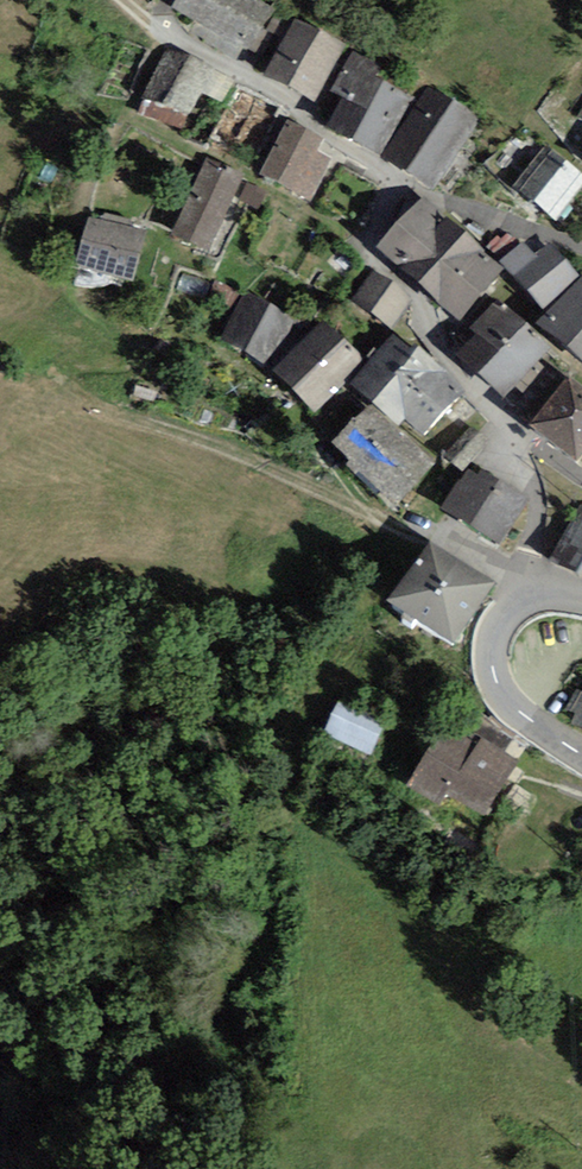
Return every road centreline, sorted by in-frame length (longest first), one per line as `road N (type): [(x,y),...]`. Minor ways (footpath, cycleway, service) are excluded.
road 1 (track): [(530,594),(436,538),(137,415),(39,400)]
road 2 (track): [(386,1168),(295,1121),(240,1027),(191,993),(138,912),(73,882),(44,878),(0,891)]
road 3 (residential): [(395,180),(367,248),(373,265),(414,298),(433,340),(524,458),(532,485),(530,594)]
road 4 (residential): [(155,26),(284,97),(395,180)]
road 5 (tertiary): [(581,761),(534,730),(497,690),(486,661),(500,612),(530,594)]
road 6 (residential): [(395,180),(529,234),(581,246)]

